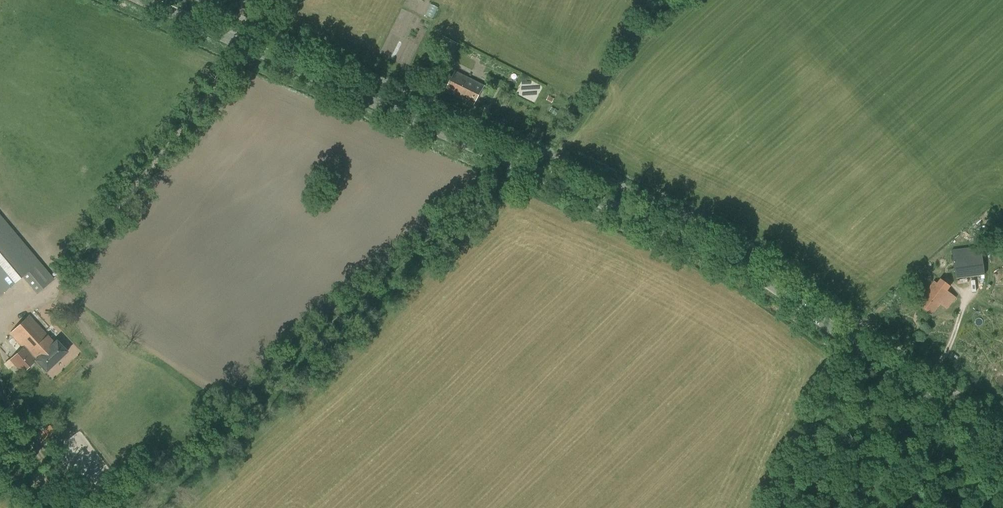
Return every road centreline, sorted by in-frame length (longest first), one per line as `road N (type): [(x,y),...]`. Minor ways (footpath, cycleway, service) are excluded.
road 1 (secondary): [(142,0),(742,264),(1002,458)]
road 2 (track): [(557,157),(638,33),(674,0)]

